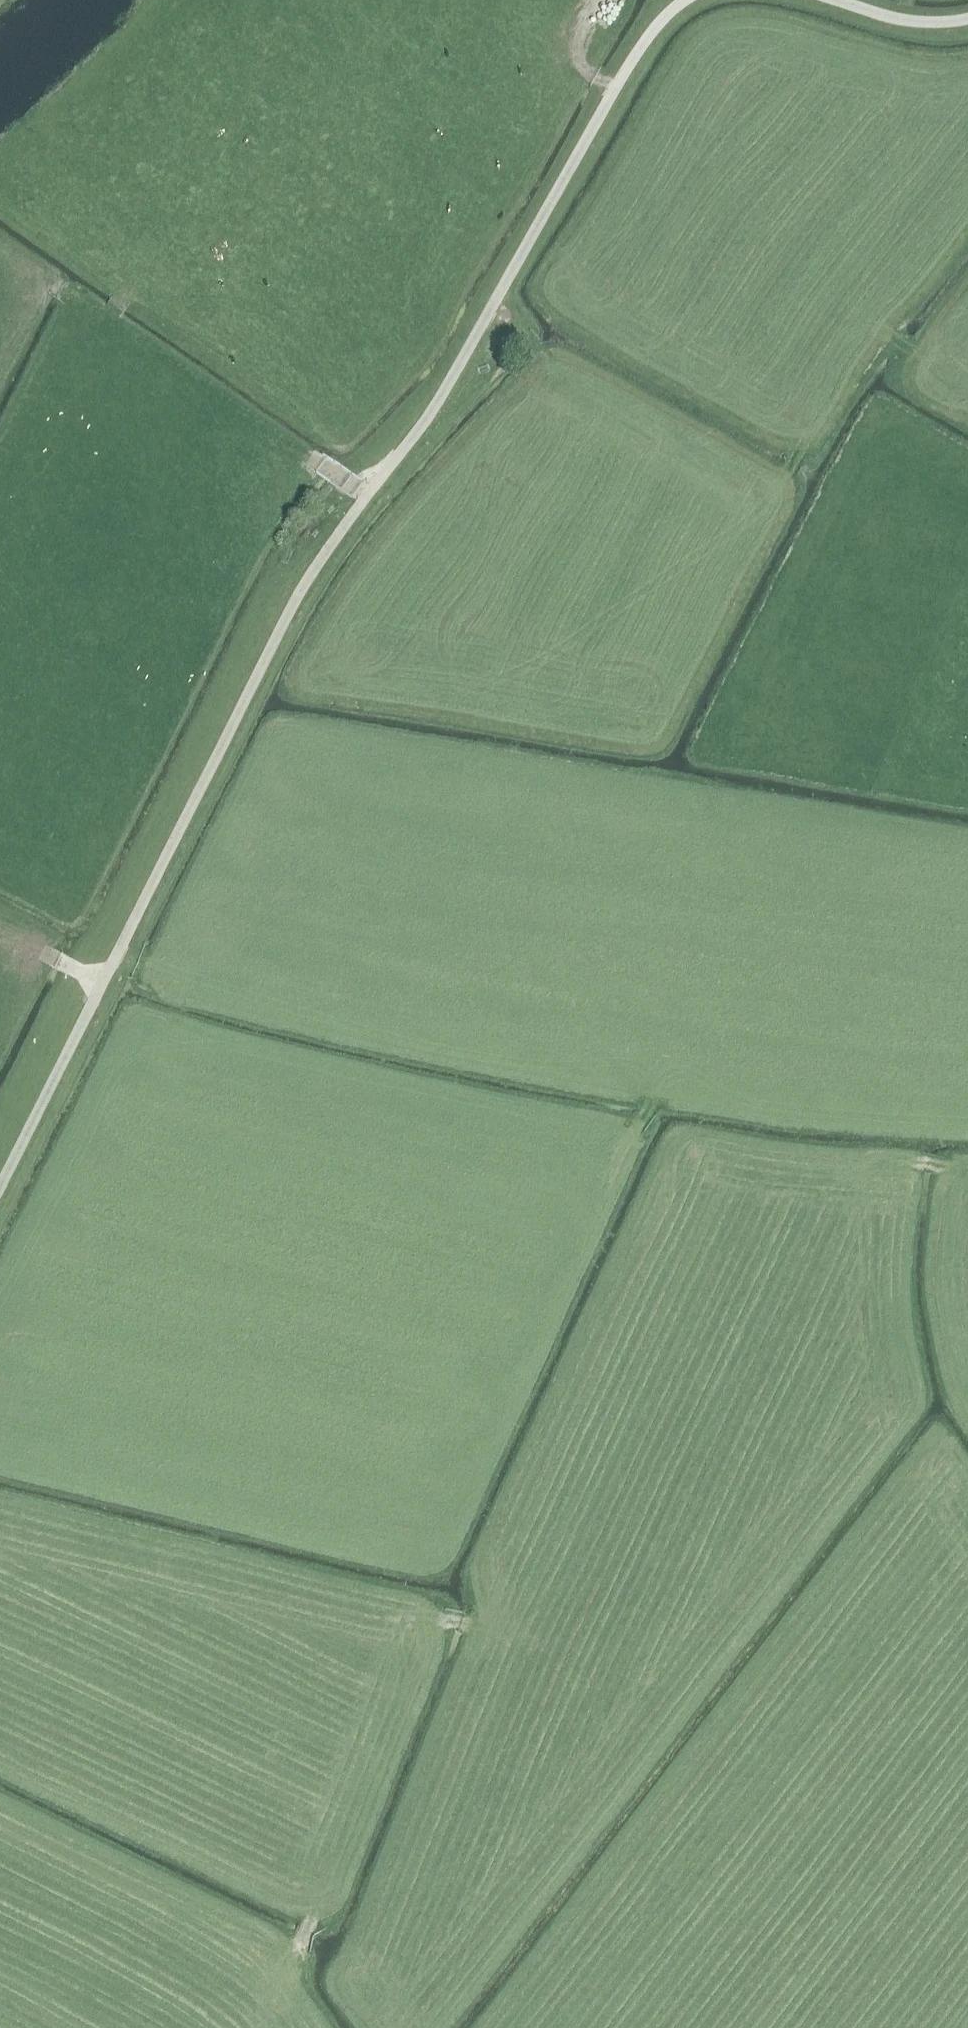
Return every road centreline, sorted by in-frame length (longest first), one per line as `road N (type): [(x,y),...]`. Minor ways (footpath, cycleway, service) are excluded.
road 1 (unclassified): [(0,1190),(291,607),(441,397),(633,56),(685,0)]
road 2 (unclassified): [(838,0),(895,18),(967,18)]

